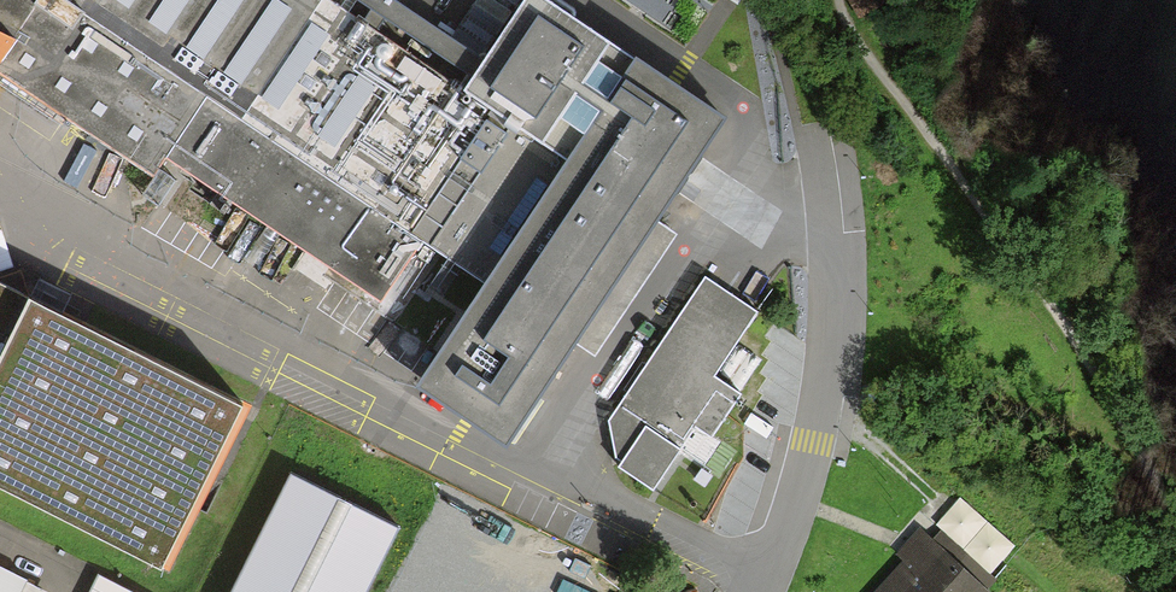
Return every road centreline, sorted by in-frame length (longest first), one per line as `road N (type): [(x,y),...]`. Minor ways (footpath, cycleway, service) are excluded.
road 1 (track): [(839,0),(1175,505)]
road 2 (unclassified): [(765,591),(798,505),(828,387),(833,332),(832,278),(788,205)]
road 3 (track): [(828,387),(946,384),(1146,463)]

